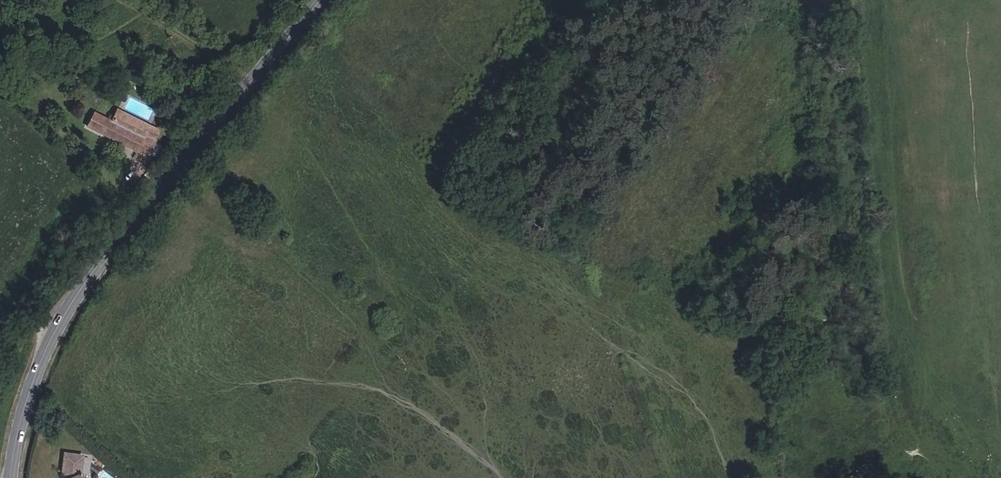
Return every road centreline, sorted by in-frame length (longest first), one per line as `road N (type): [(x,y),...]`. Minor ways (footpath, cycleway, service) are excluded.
road 1 (tertiary): [(316,0),(49,338),(20,416),(9,477)]

